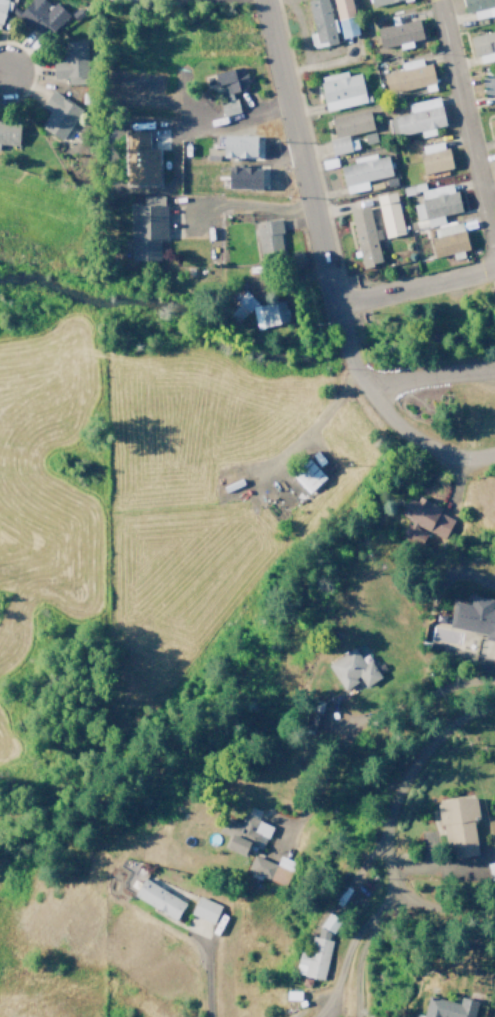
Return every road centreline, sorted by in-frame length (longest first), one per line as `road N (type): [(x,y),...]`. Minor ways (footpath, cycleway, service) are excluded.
road 1 (residential): [(494,709),(466,714),(403,780),(383,828),(390,891),(309,1016)]
road 2 (residential): [(335,319),(260,0)]
road 3 (residential): [(433,0),(494,257)]
road 4 (residential): [(494,451),(453,459),(405,440),(347,361)]
road 5 (residential): [(331,302),(494,270)]
road 6 (residential): [(357,383),(494,370)]

